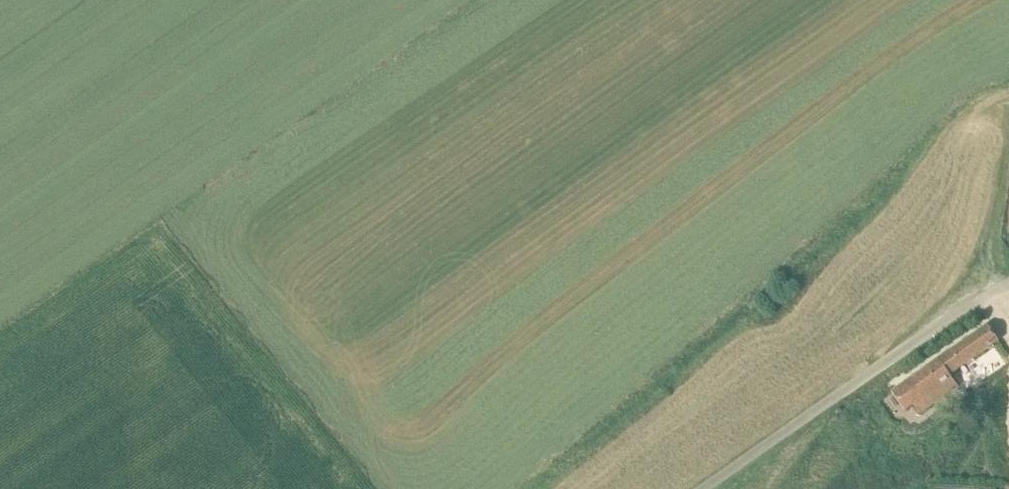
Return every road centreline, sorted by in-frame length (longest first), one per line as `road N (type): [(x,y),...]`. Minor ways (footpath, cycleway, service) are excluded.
road 1 (unclassified): [(702,488),(1008,282)]
road 2 (track): [(986,297),(1005,137),(995,111),(979,109)]

